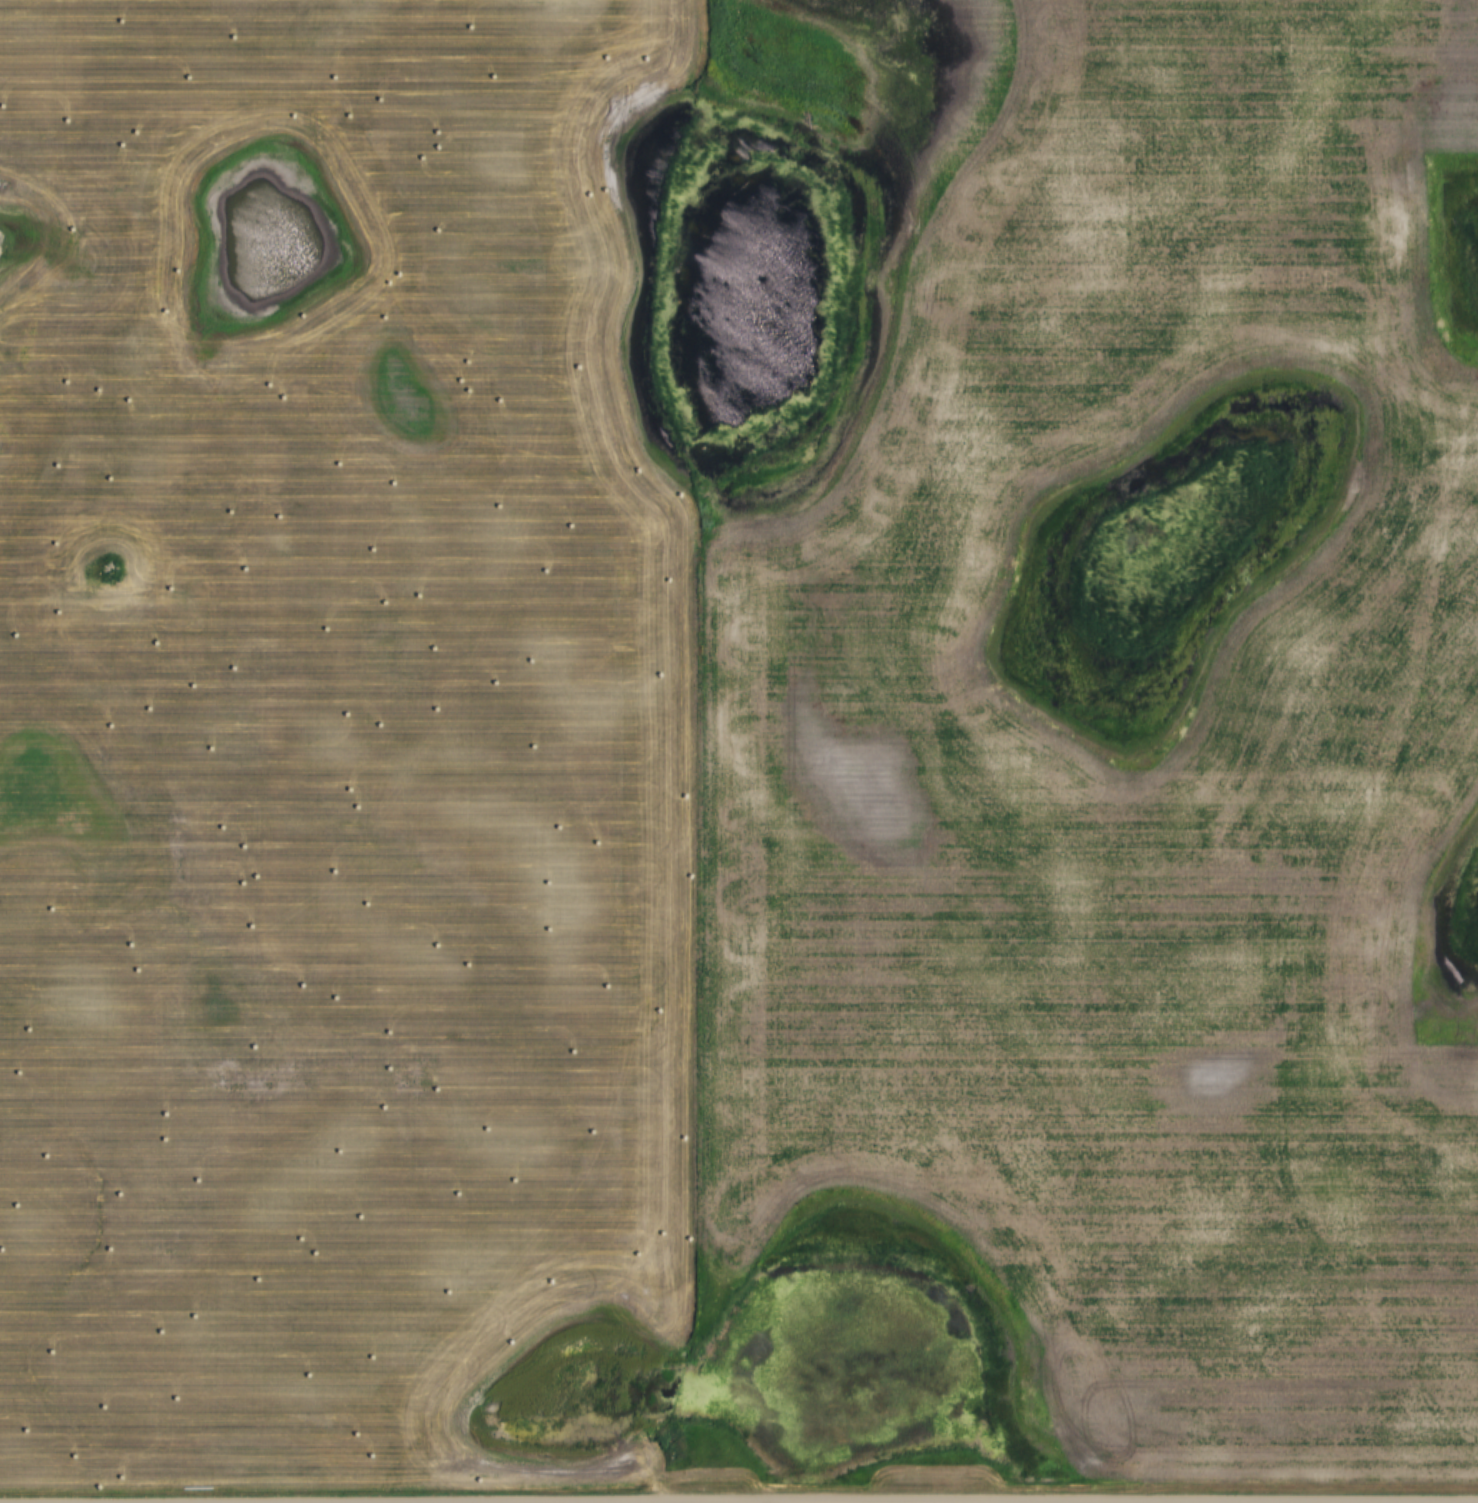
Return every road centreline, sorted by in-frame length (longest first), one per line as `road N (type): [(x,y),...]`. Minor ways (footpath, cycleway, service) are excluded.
road 1 (residential): [(371,1502),(0,1502)]

